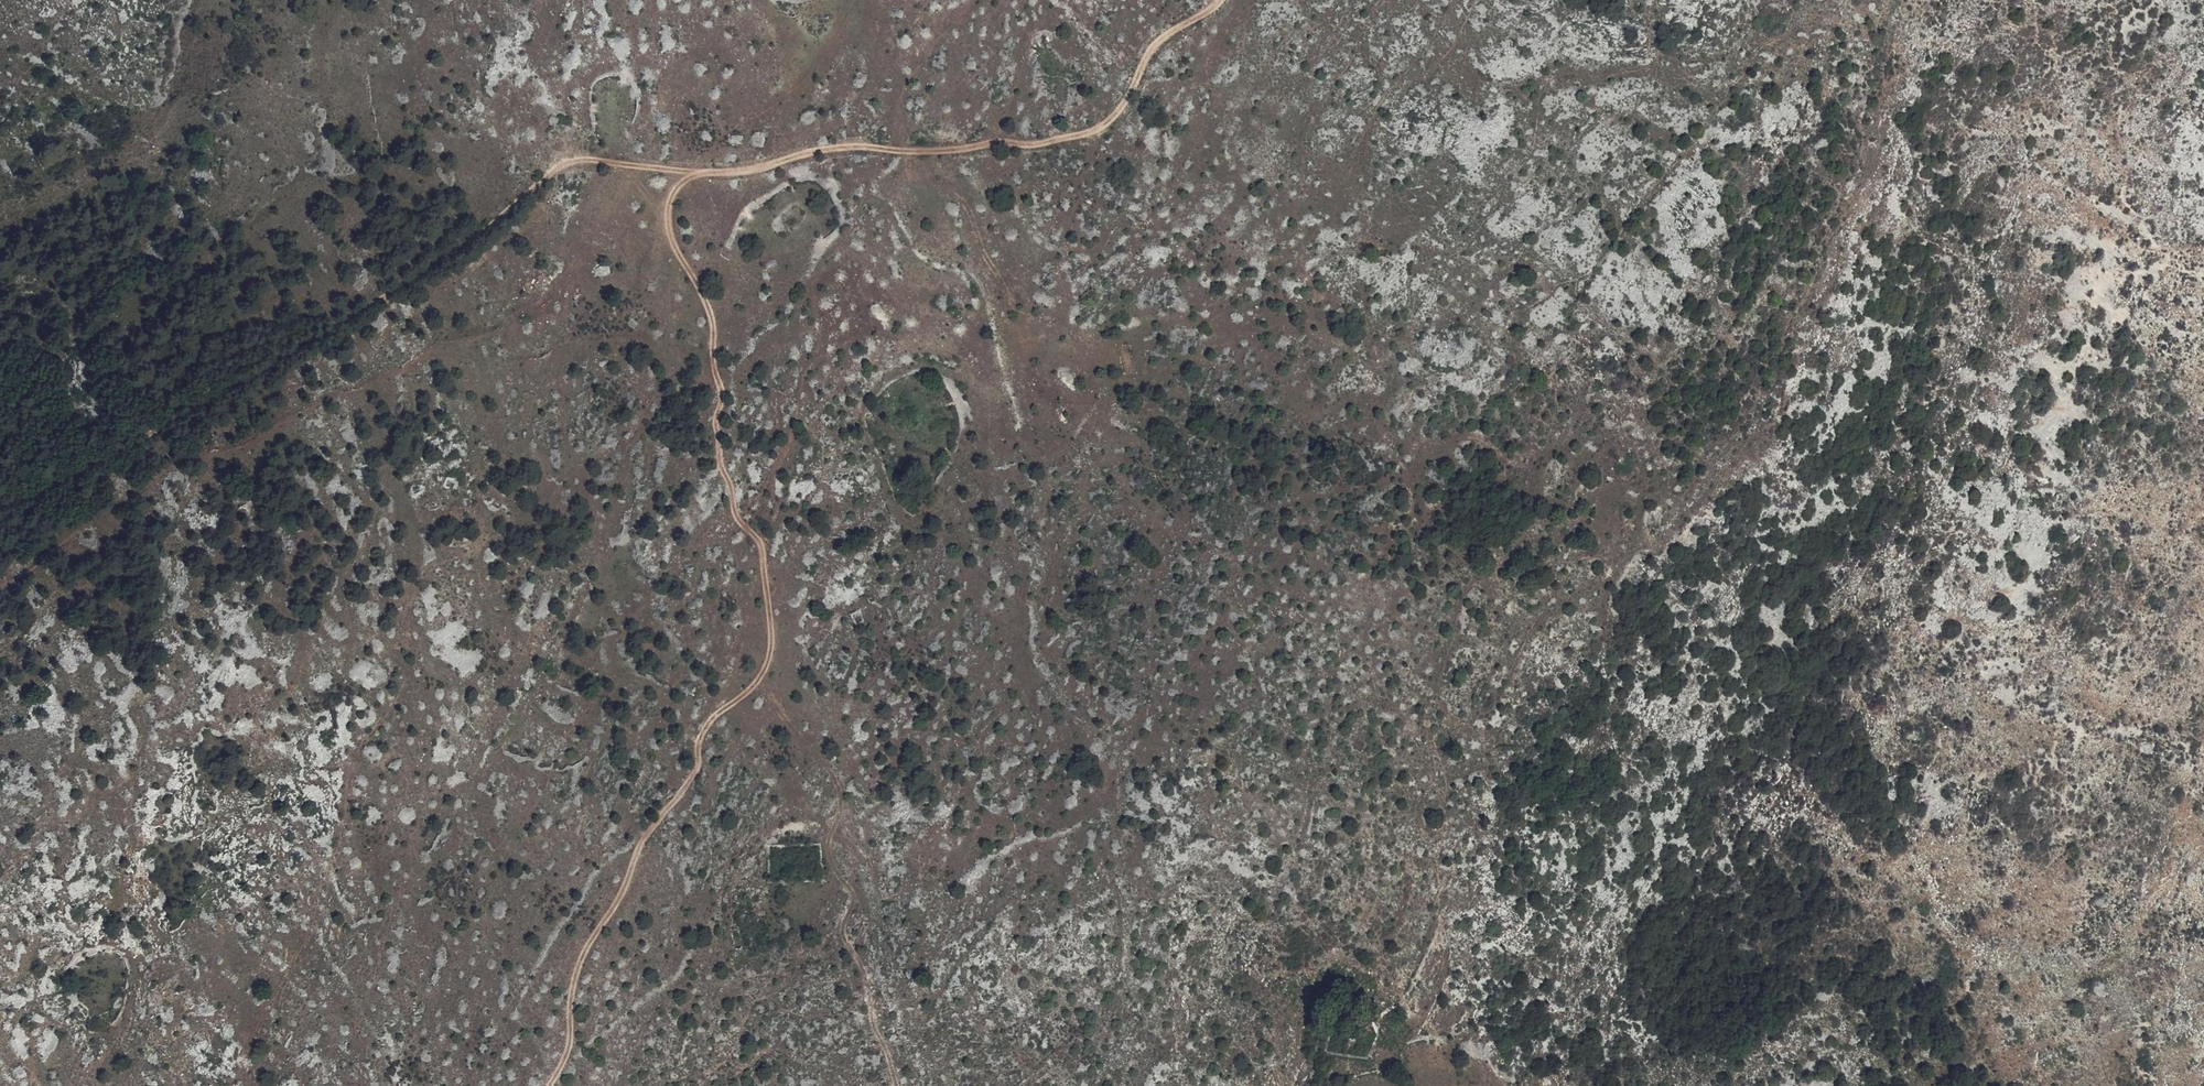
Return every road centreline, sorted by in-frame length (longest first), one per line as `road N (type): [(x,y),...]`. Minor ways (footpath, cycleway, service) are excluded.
road 1 (track): [(0,507),(163,429),(356,316),(459,250),(565,163),(702,172),(758,166),(815,144),(932,152),(1091,133),(1122,105),(1158,44),(1220,0)]
road 2 (track): [(702,172),(677,188),(668,217),(712,304),(725,392),(718,446),(734,517),(764,541),(771,617),(766,667),(711,728),(699,774),(672,806),(581,967),(573,1043),(548,1085)]

